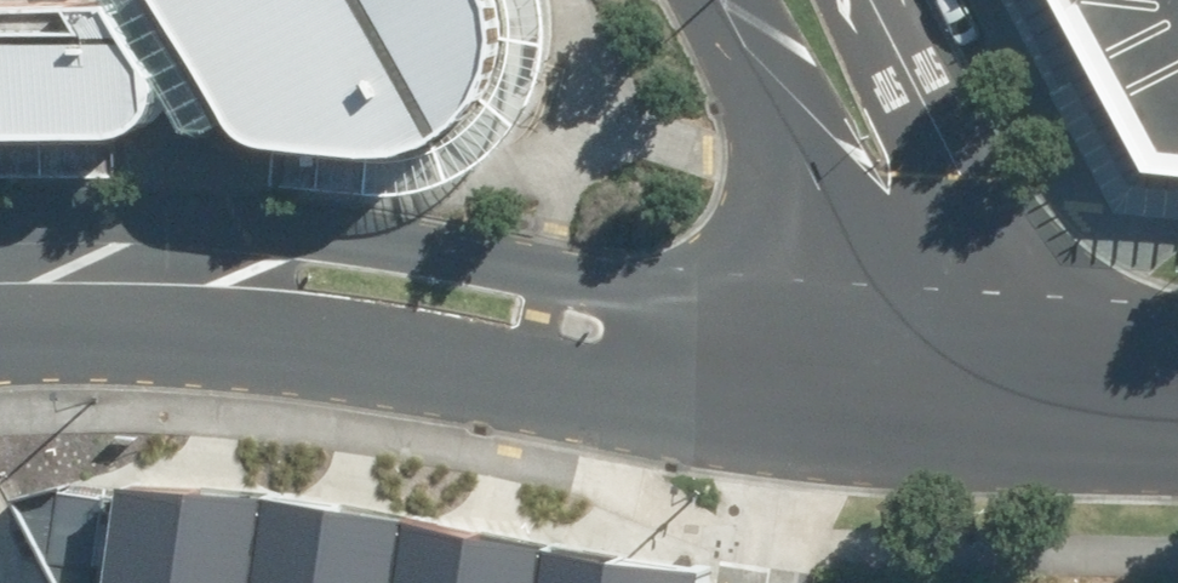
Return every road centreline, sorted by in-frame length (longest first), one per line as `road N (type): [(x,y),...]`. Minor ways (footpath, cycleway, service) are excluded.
road 1 (residential): [(798,432),(306,350),(58,267)]
road 2 (residential): [(58,267),(248,234),(353,236),(805,301)]
road 3 (residential): [(862,0),(1021,324)]
road 4 (residential): [(805,301),(810,186),(714,0)]
road 5 (residential): [(805,301),(1021,324)]
road 6 (residential): [(1177,448),(973,442)]
road 7 (residential): [(973,442),(798,432)]
road 8 (residential): [(1021,324),(1177,330)]
road 9 (residential): [(769,582),(798,432)]
road 10 (residential): [(1021,324),(1026,360),(1017,396),(973,442)]
road 11 (residential): [(798,432),(805,301)]

